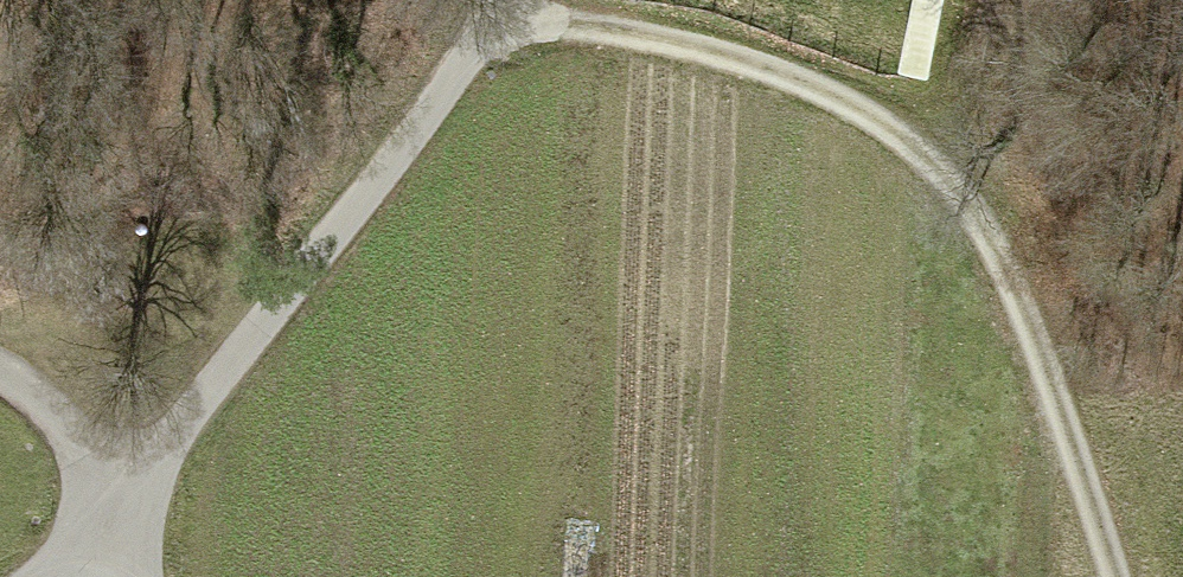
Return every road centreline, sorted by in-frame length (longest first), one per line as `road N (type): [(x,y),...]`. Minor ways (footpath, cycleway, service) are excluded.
road 1 (track): [(1122,576),(1018,257),(955,174),(896,123),(820,83),(675,39),(504,23)]
road 2 (unclassified): [(510,0),(504,23),(119,520)]
road 3 (track): [(0,379),(62,412),(119,520)]
road 4 (track): [(927,150),(982,70),(1003,0)]

